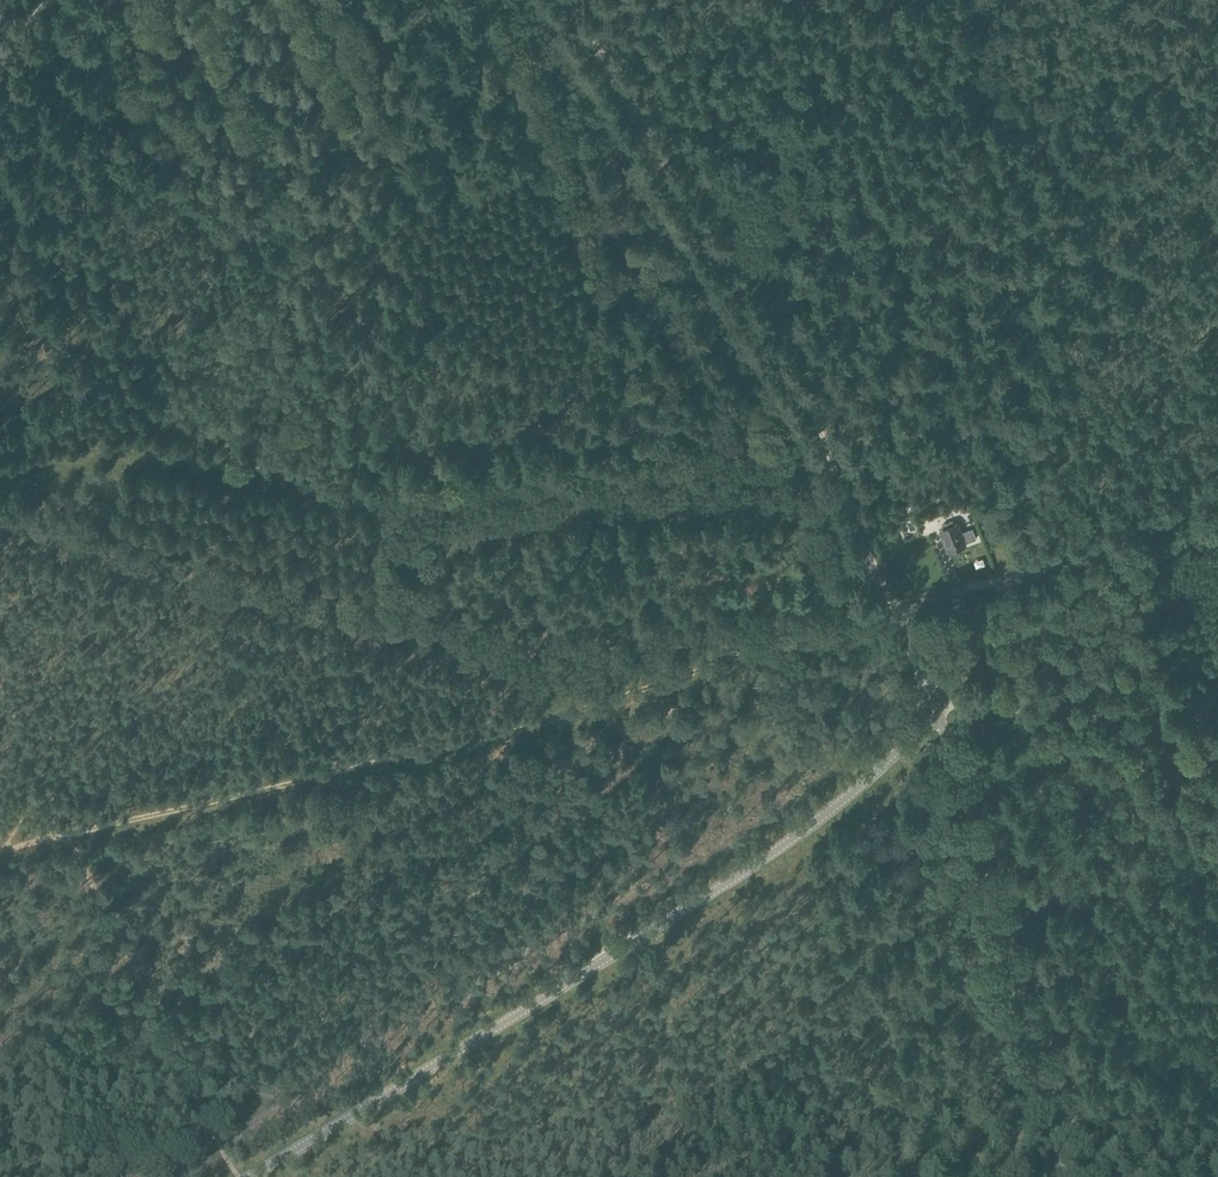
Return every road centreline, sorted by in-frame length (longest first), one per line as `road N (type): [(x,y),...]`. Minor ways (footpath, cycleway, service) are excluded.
road 1 (tertiary): [(251,1176),(733,878),(851,791),(936,697),(985,607),(1005,590),(1217,509)]
road 2 (track): [(985,607),(730,665),(541,725),(66,835)]
road 3 (track): [(818,434),(404,494),(144,445),(69,449),(0,469)]
road 4 (track): [(575,714),(533,677),(480,656),(0,509)]
road 5 (track): [(818,434),(602,105),(557,0)]
road 6 (track): [(1072,1176),(936,697)]
road 7 (track): [(936,697),(846,476),(818,434)]
road 8 (track): [(1217,733),(936,697)]

